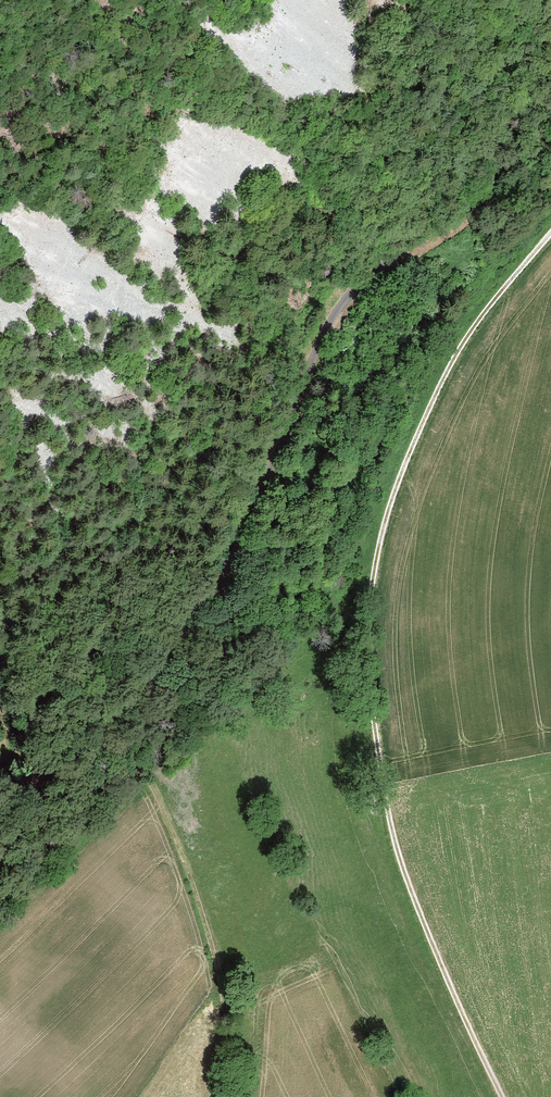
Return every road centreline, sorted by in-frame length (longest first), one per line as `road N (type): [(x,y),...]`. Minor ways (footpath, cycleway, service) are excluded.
road 1 (track): [(550,232),(462,345),(428,411),(389,506),(367,649),(398,855),(502,1096)]
road 2 (track): [(0,807),(136,687),(206,592),(254,508),(324,336),(348,297),(475,204),(550,114)]

